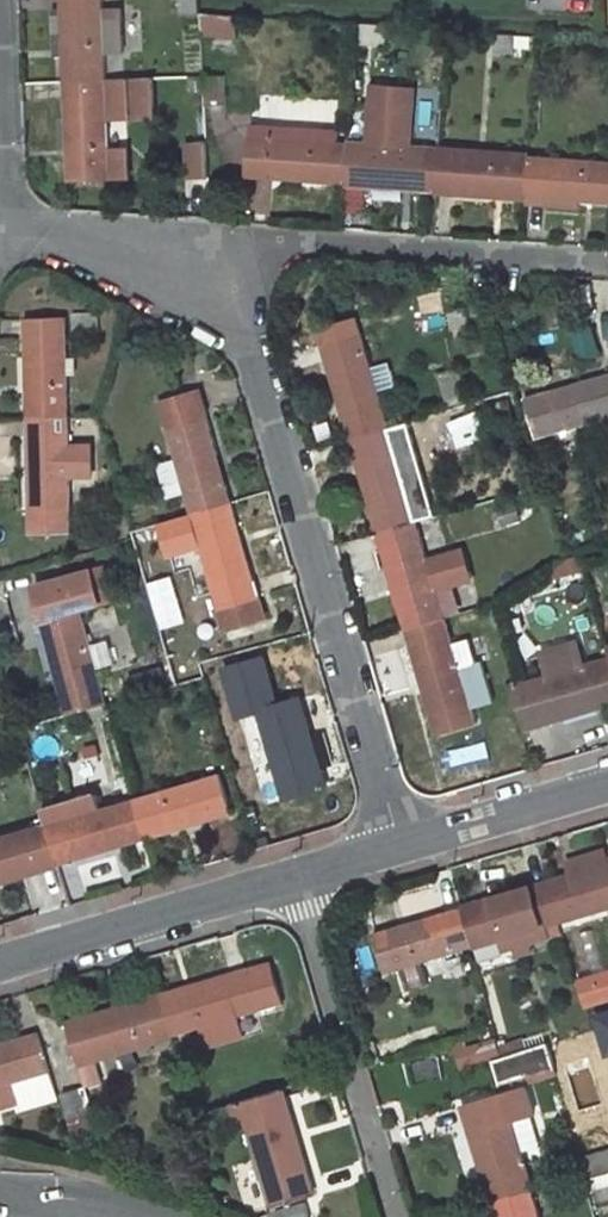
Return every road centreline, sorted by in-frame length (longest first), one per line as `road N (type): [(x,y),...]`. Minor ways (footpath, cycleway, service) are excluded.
road 1 (residential): [(190,278),(284,383),(401,841)]
road 2 (residential): [(607,270),(305,250),(190,278)]
road 3 (residential): [(295,874),(395,1216)]
road 4 (unclassified): [(0,962),(295,874)]
road 5 (residential): [(16,0),(30,246)]
road 6 (unclassified): [(401,841),(607,782)]
road 7 (residential): [(190,278),(30,246)]
road 8 (unclassified): [(0,1200),(120,1216)]

